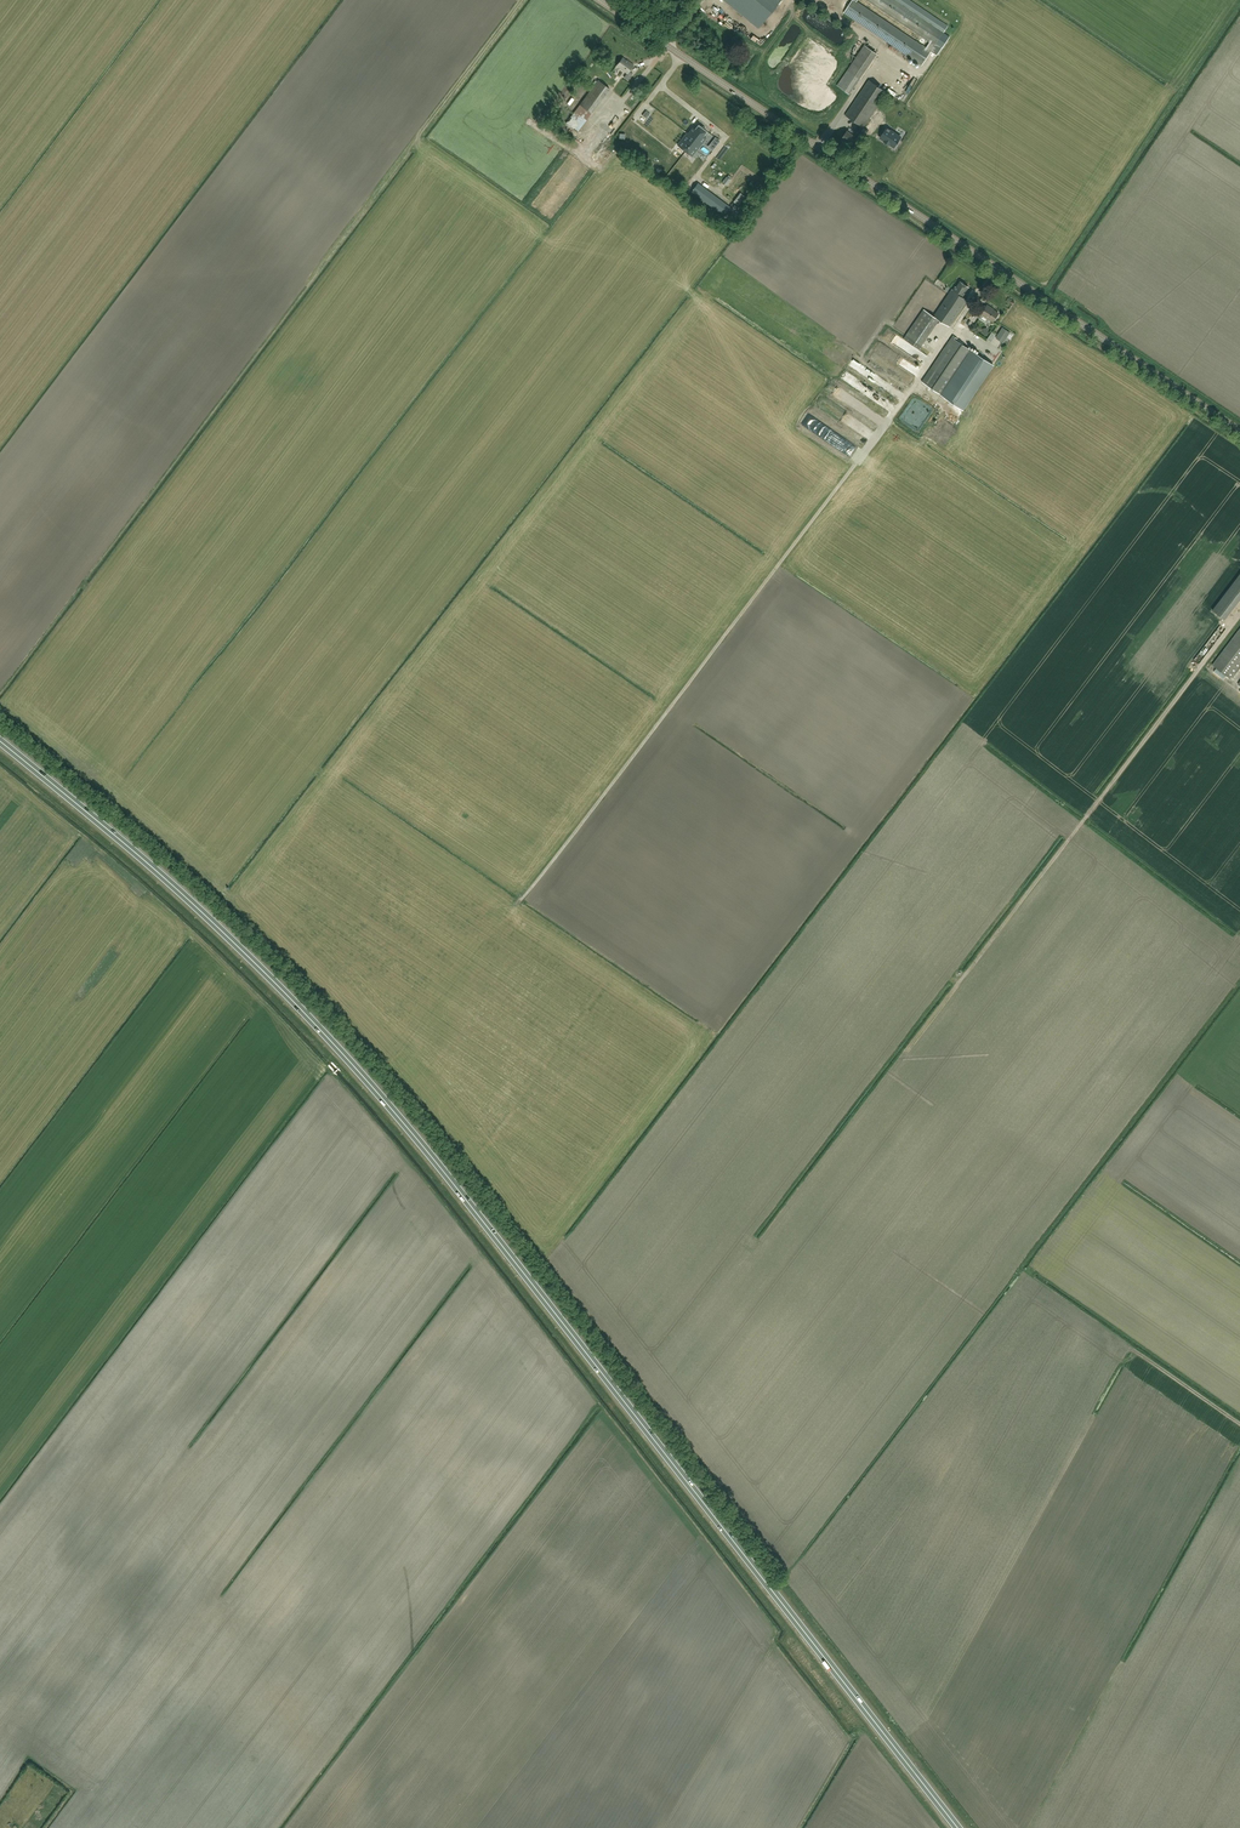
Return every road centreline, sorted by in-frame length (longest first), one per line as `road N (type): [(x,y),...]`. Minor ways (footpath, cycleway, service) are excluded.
road 1 (trunk): [(958,1827),(358,1071),(182,893),(0,741)]
road 2 (tertiary): [(1239,430),(597,0)]

